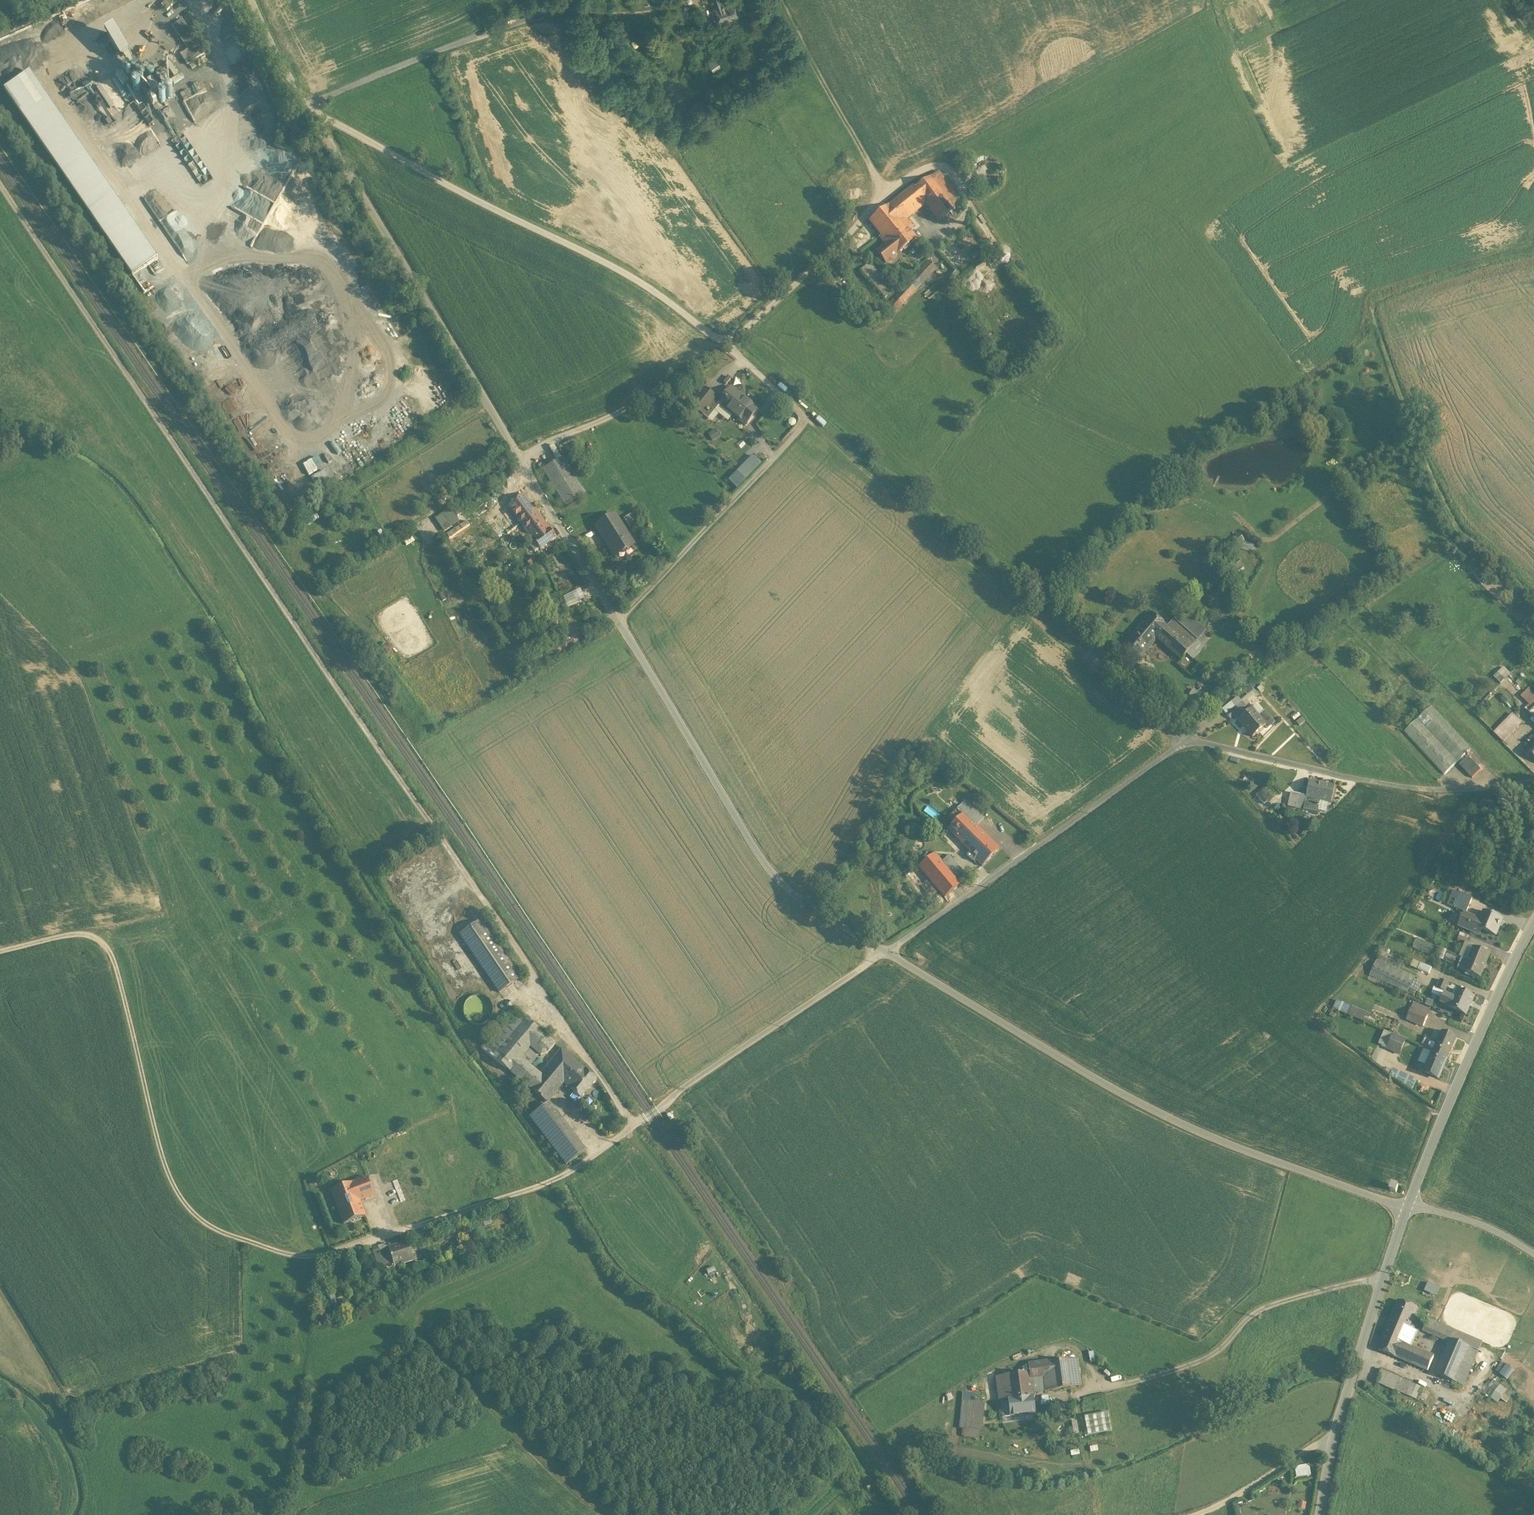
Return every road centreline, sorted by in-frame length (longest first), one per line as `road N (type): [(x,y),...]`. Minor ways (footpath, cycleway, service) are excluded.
road 1 (unclassified): [(1407,1205),(1388,1204),(1163,1112),(887,952),(781,879),(290,76),(252,0)]
road 2 (track): [(1187,739),(592,1159),(542,1185),(327,1257),(291,1256),(203,1228),(172,1197),(99,929),(0,954)]
road 3 (track): [(635,1127),(0,185)]
road 4 (track): [(624,624),(805,418),(629,273),(315,115)]
road 5 (track): [(805,418),(1055,635),(1096,654),(1187,739)]
road 6 (track): [(351,1248),(363,1279),(605,1514)]
road 7 (track): [(1533,781),(1479,794),(1366,783),(1187,739)]
road 8 (tertiary): [(1320,1514),(1331,1442),(1407,1205)]
road 9 (tertiary): [(1407,1205),(1533,925)]
road 10 (track): [(422,1339),(420,1316),(434,1299),(538,1253),(542,1185)]
road 11 (track): [(855,225),(726,347)]
road 12 (unclassified): [(1533,1251),(1482,1222),(1407,1205)]
road 13 (track): [(1097,1514),(1072,1396)]

